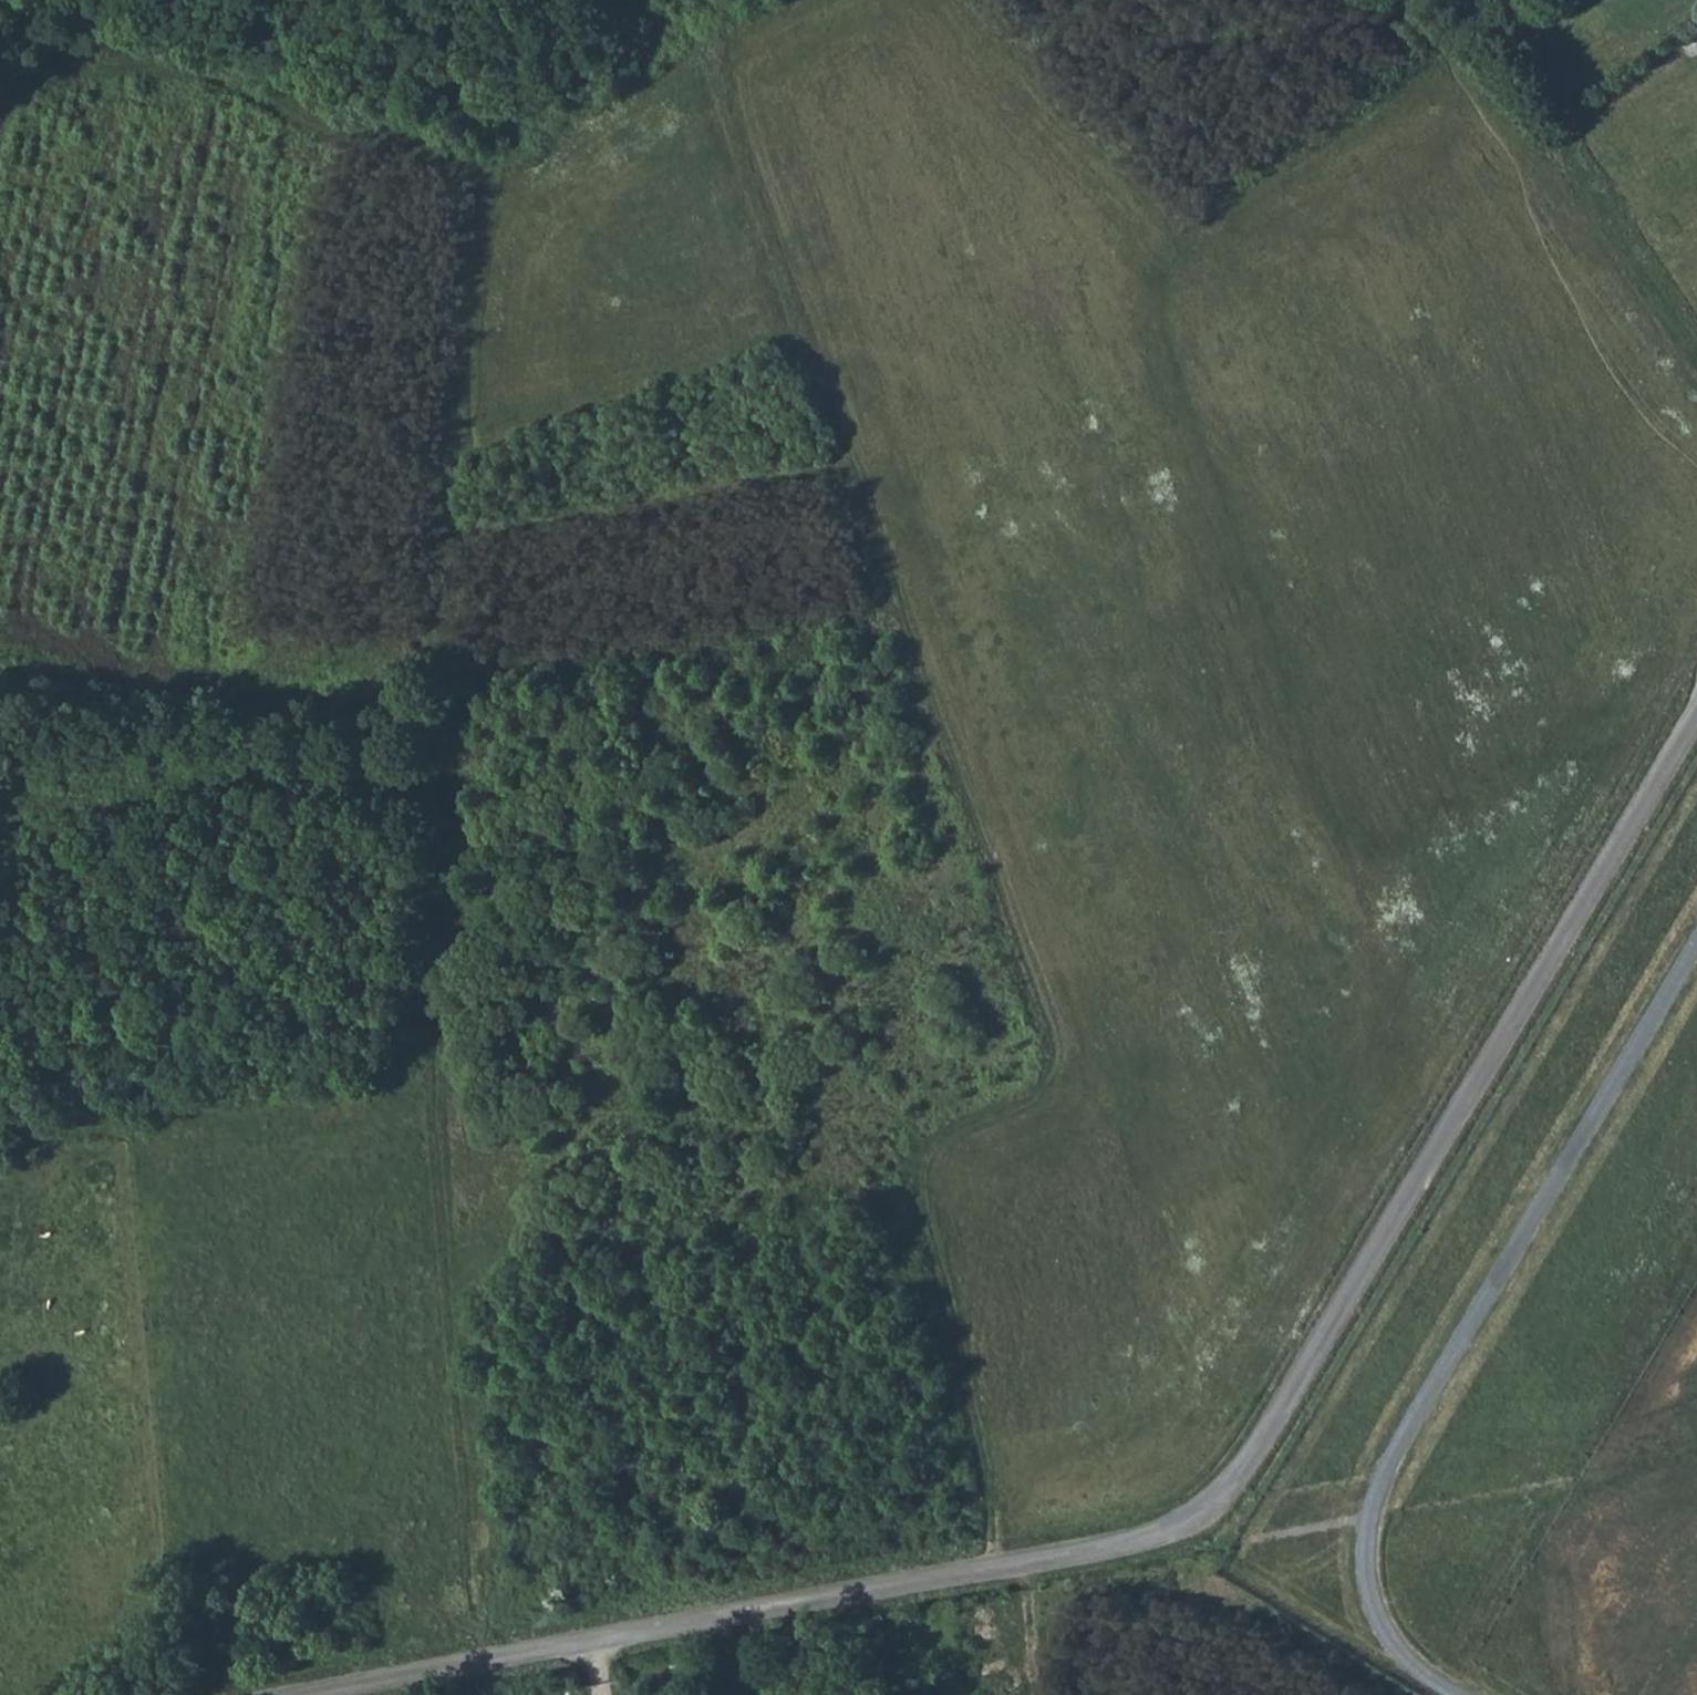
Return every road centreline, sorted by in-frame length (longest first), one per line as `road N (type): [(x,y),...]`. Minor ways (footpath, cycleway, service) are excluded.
road 1 (unclassified): [(1696,712),(1217,1501),(1140,1542),(308,1694)]
road 2 (track): [(999,1569),(916,1186),(918,1144),(1032,1110),(1053,1083),(1056,1046),(874,515)]

